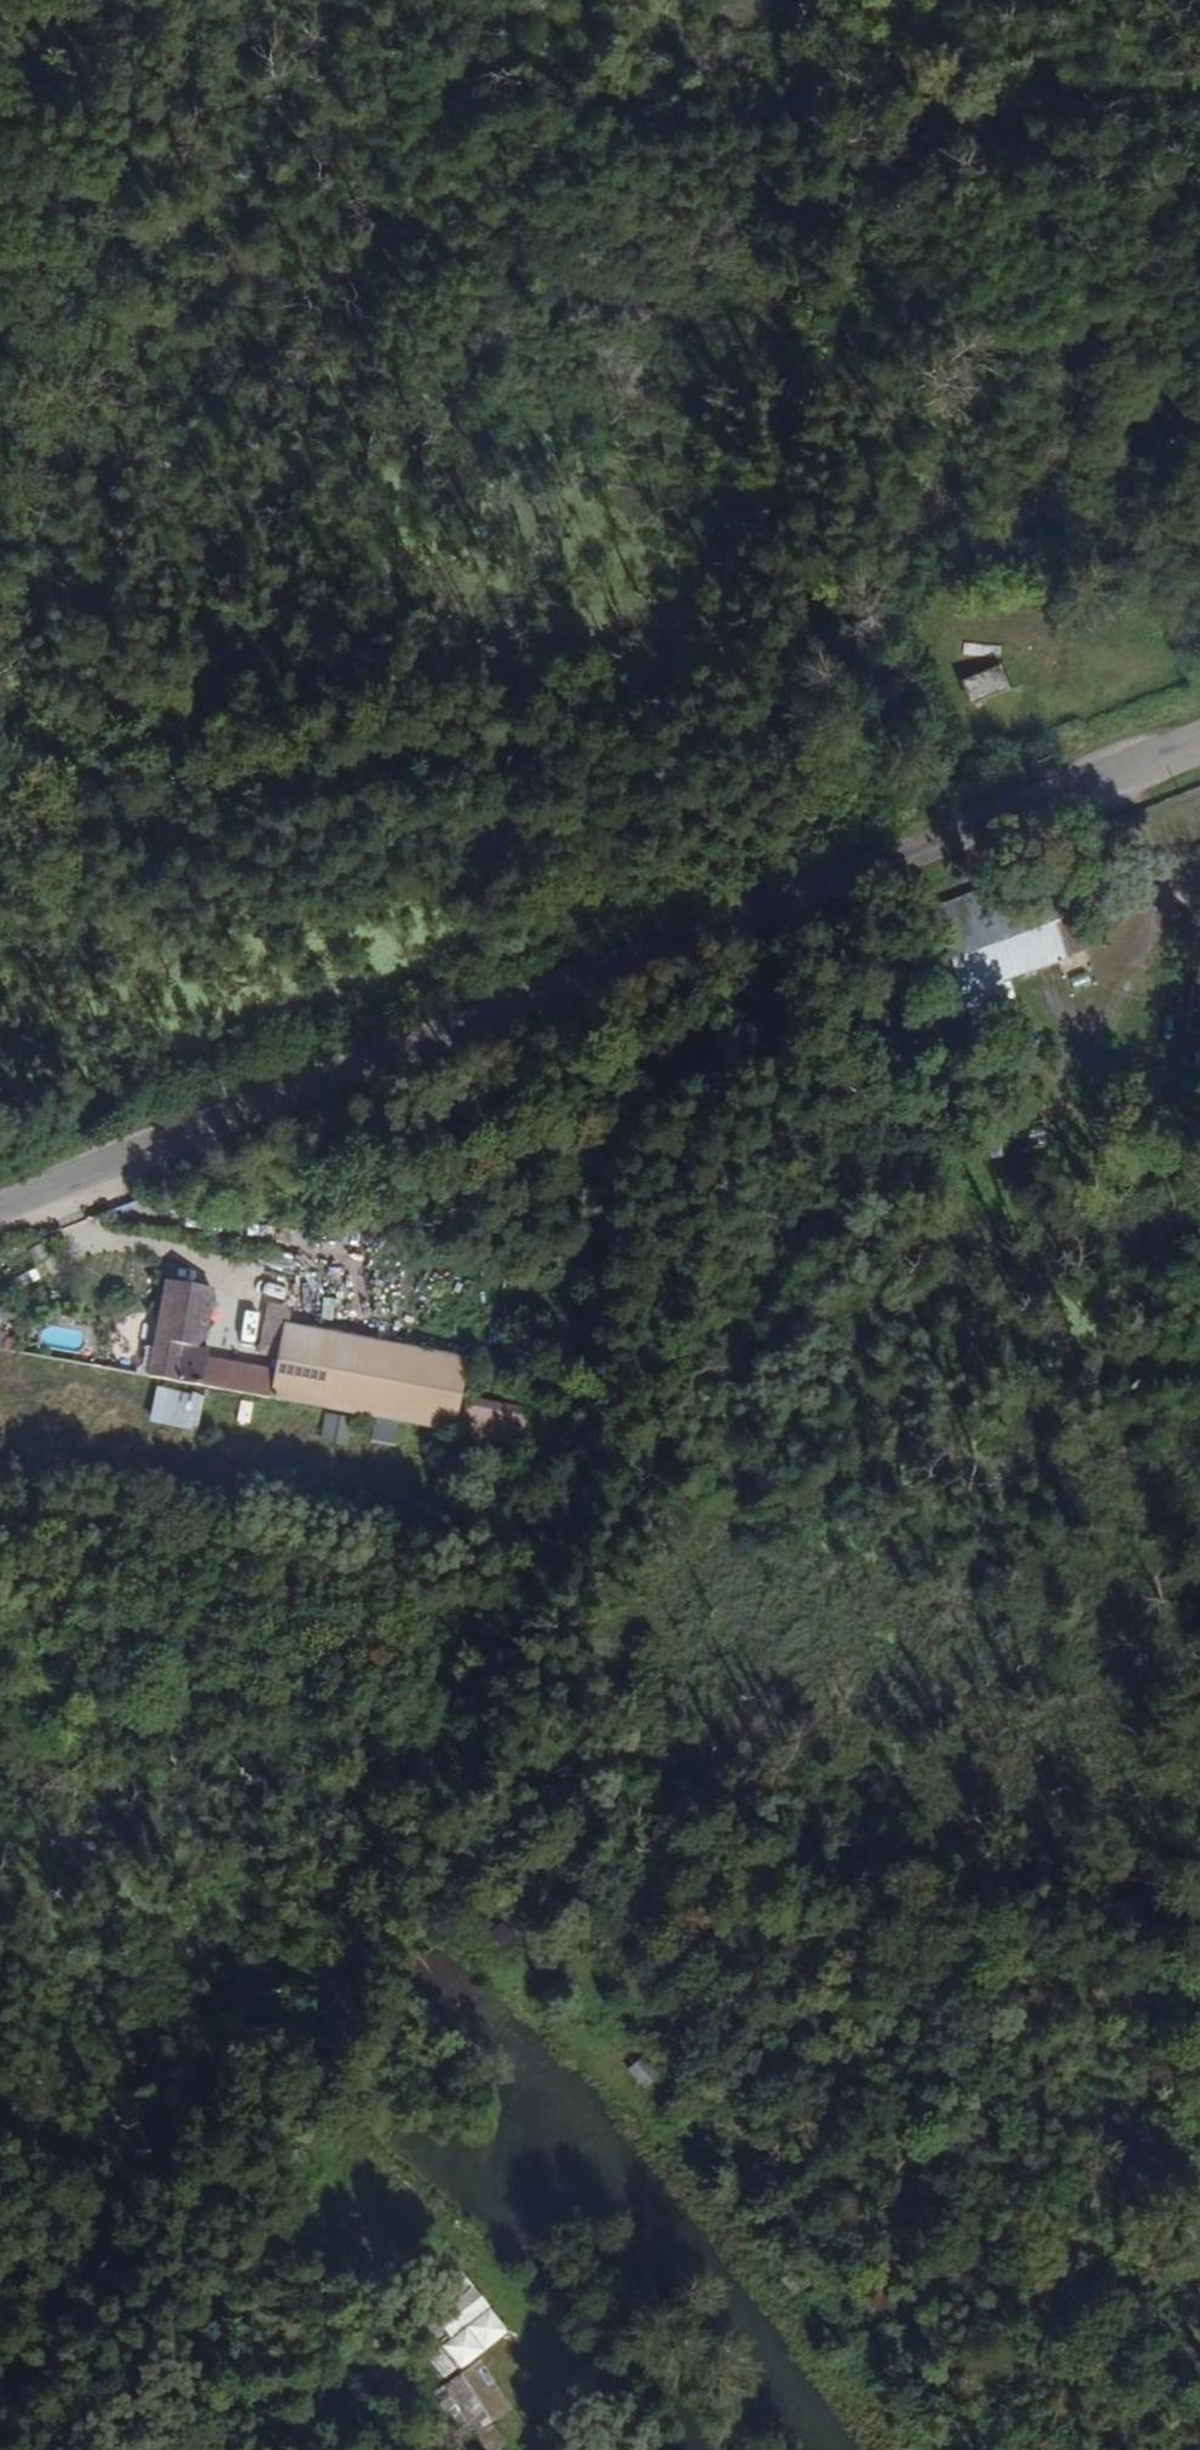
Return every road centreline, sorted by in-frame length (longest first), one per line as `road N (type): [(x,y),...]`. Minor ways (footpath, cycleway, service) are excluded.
road 1 (unclassified): [(0,1214),(1199,748)]

